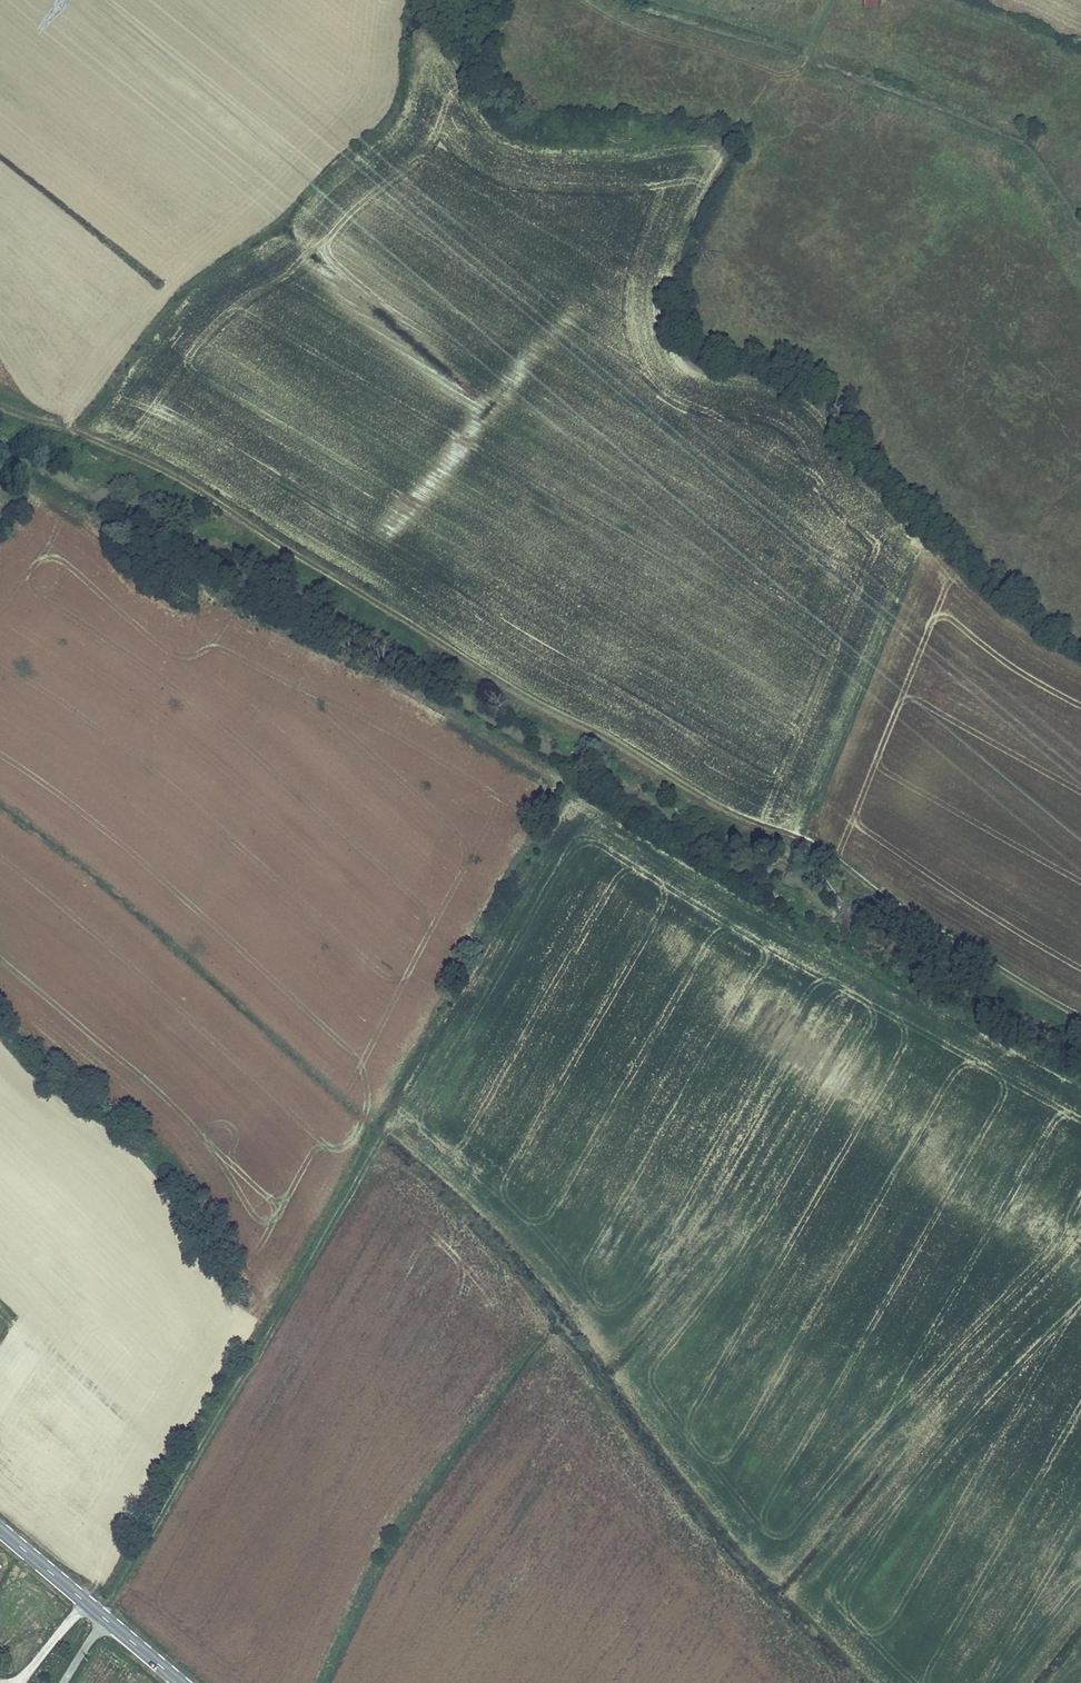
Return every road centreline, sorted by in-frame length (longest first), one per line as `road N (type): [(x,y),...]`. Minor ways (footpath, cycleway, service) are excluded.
road 1 (track): [(0,404),(131,456),(211,499),(613,752),(742,821),(857,870),(1080,1014)]
road 2 (secondary): [(102,1614),(0,1527)]

